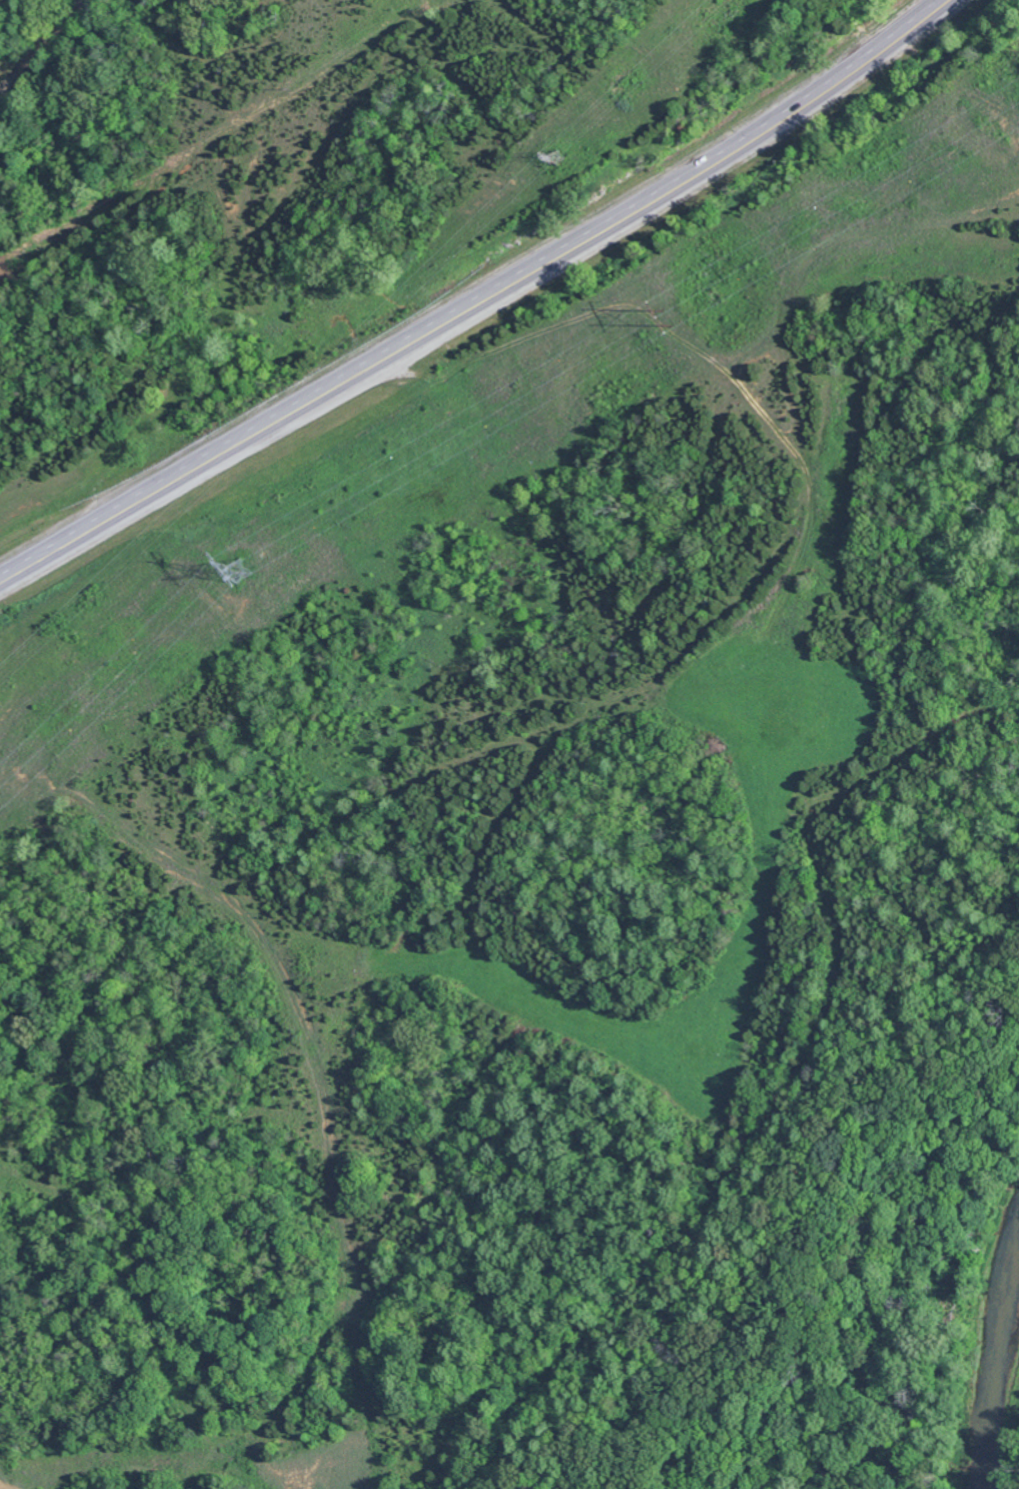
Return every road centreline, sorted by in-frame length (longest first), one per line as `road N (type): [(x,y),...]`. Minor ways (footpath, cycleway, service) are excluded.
road 1 (trunk): [(0,578),(726,154),(944,0)]
road 2 (track): [(0,133),(138,0)]

